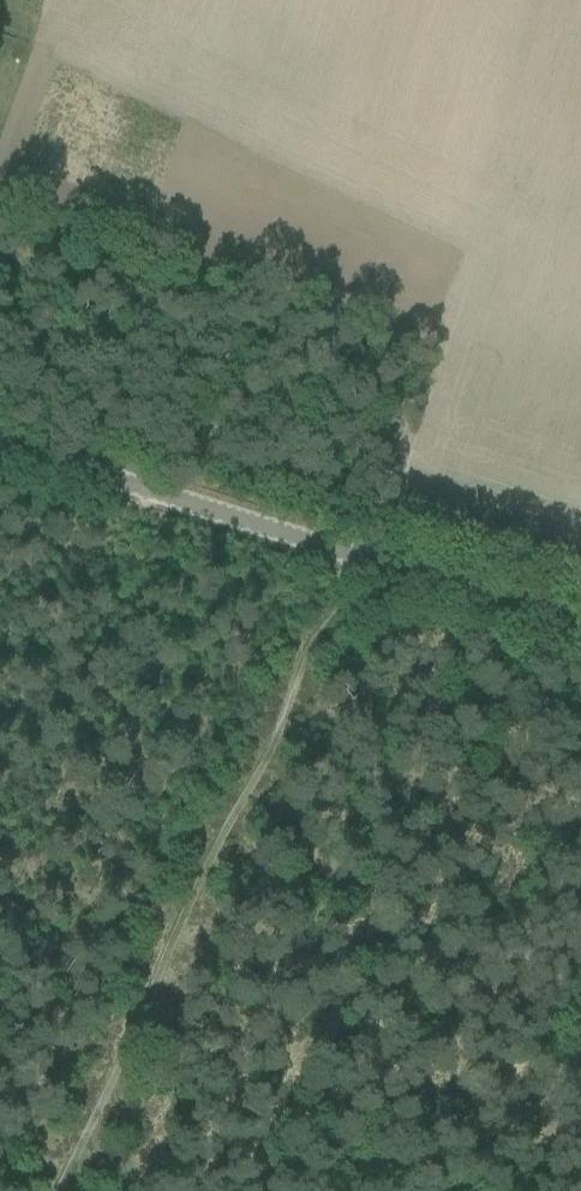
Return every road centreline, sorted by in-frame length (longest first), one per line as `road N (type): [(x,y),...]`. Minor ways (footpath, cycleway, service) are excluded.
road 1 (unclassified): [(580,637),(0,450)]

